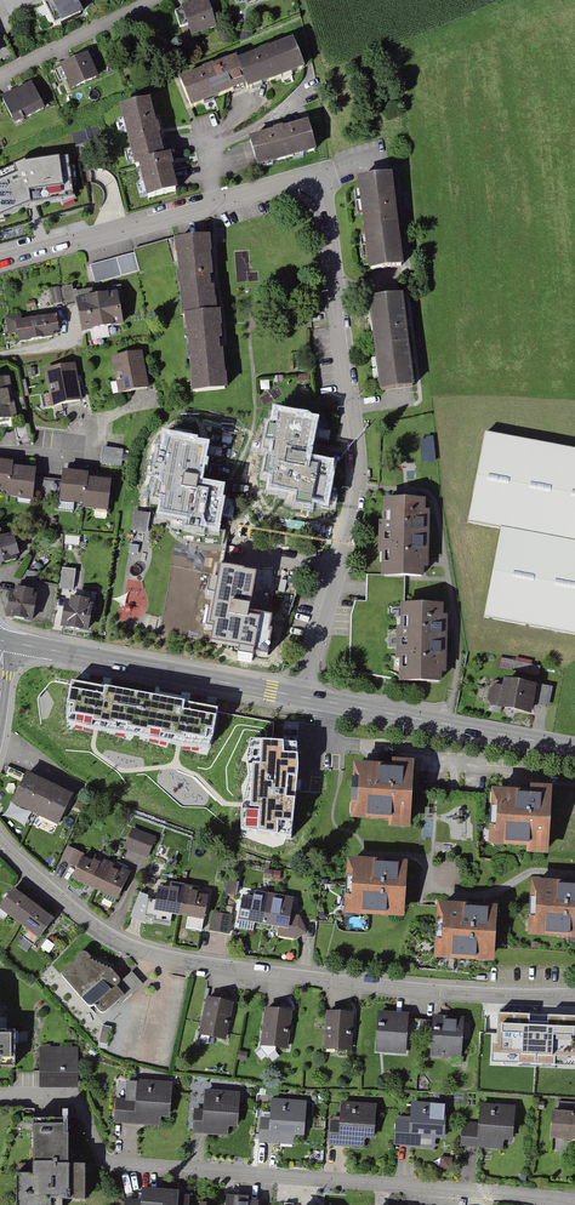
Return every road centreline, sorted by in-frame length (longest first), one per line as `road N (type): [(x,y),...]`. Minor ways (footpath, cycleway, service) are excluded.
road 1 (residential): [(0,260),(286,181),(321,190),(359,486),(305,697)]
road 2 (residential): [(574,998),(443,993),(140,952),(86,921),(0,846)]
road 3 (residential): [(574,1201),(105,1162)]
road 4 (secondary): [(305,697),(4,641)]
road 5 (secondary): [(574,748),(305,697)]
road 6 (residential): [(152,0),(0,75)]

